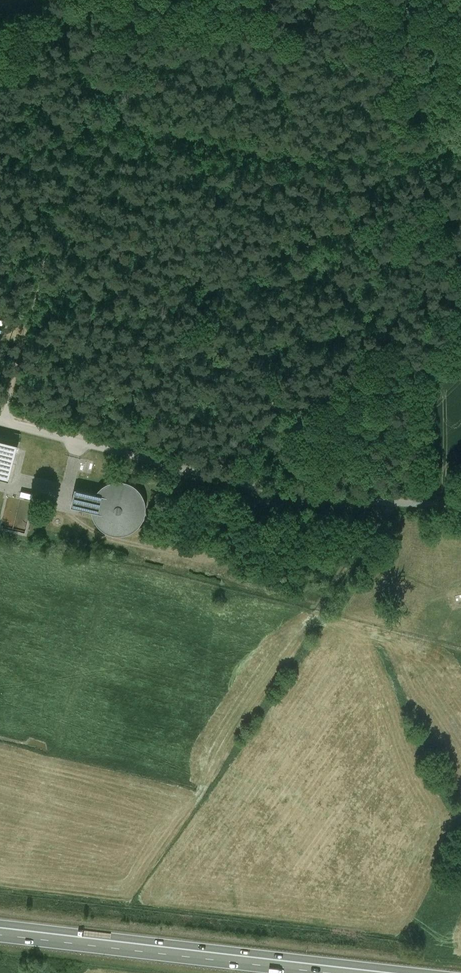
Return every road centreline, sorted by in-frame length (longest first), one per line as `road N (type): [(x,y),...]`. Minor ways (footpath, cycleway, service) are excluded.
road 1 (unclassified): [(460,506),(300,493),(5,422)]
road 2 (trunk): [(425,972),(0,924)]
road 3 (track): [(94,81),(136,122),(206,143),(286,156),(460,149)]
road 4 (track): [(5,422),(94,81)]
road 5 (trunk): [(0,937),(315,972)]

